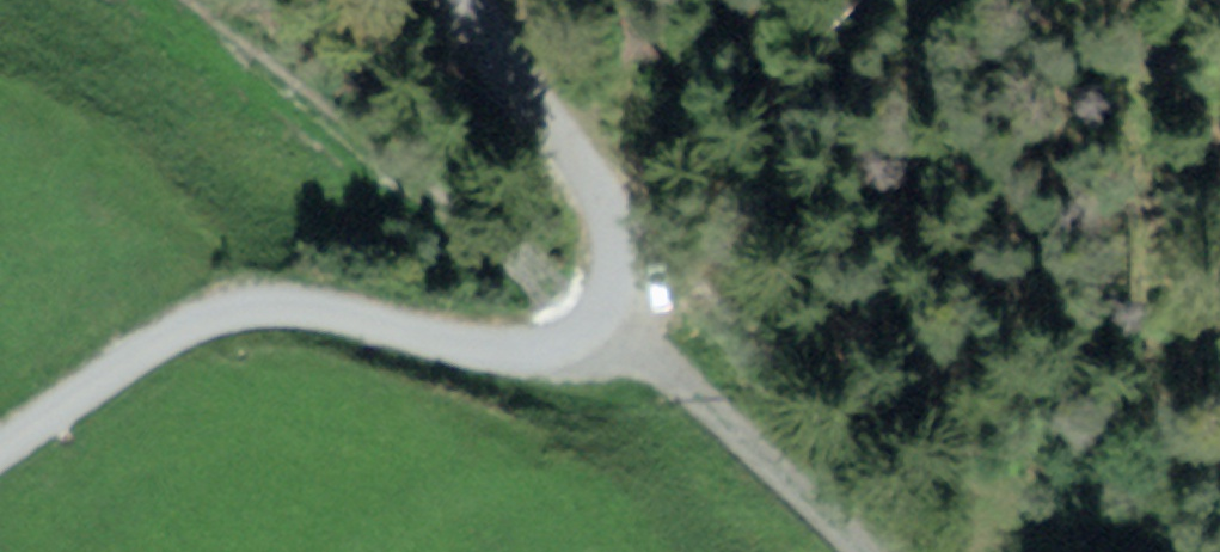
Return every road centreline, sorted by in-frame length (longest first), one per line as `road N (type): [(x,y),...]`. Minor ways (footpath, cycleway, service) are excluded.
road 1 (residential): [(0,487),(143,388),(246,334),(295,327),(364,335),(551,398),(602,401),(636,367),(640,318),(605,182),(490,0)]
road 2 (track): [(636,367),(820,551)]

